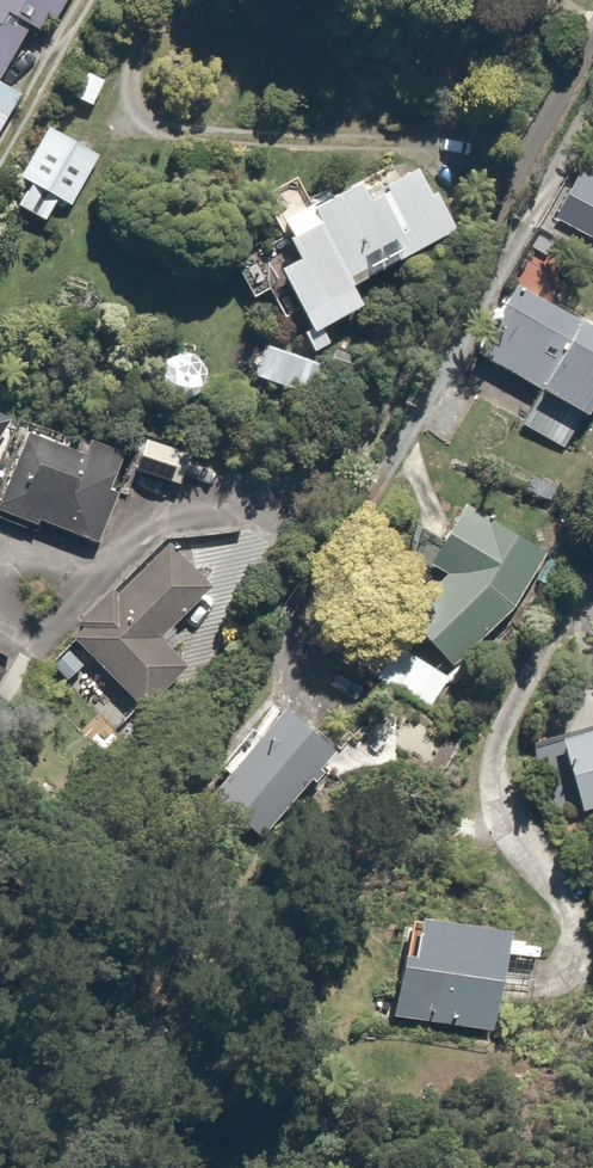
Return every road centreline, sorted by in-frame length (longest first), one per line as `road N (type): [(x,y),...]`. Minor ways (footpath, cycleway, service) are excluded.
road 1 (residential): [(592,564),(502,731),(499,803),(555,873),(573,920),(567,964)]

